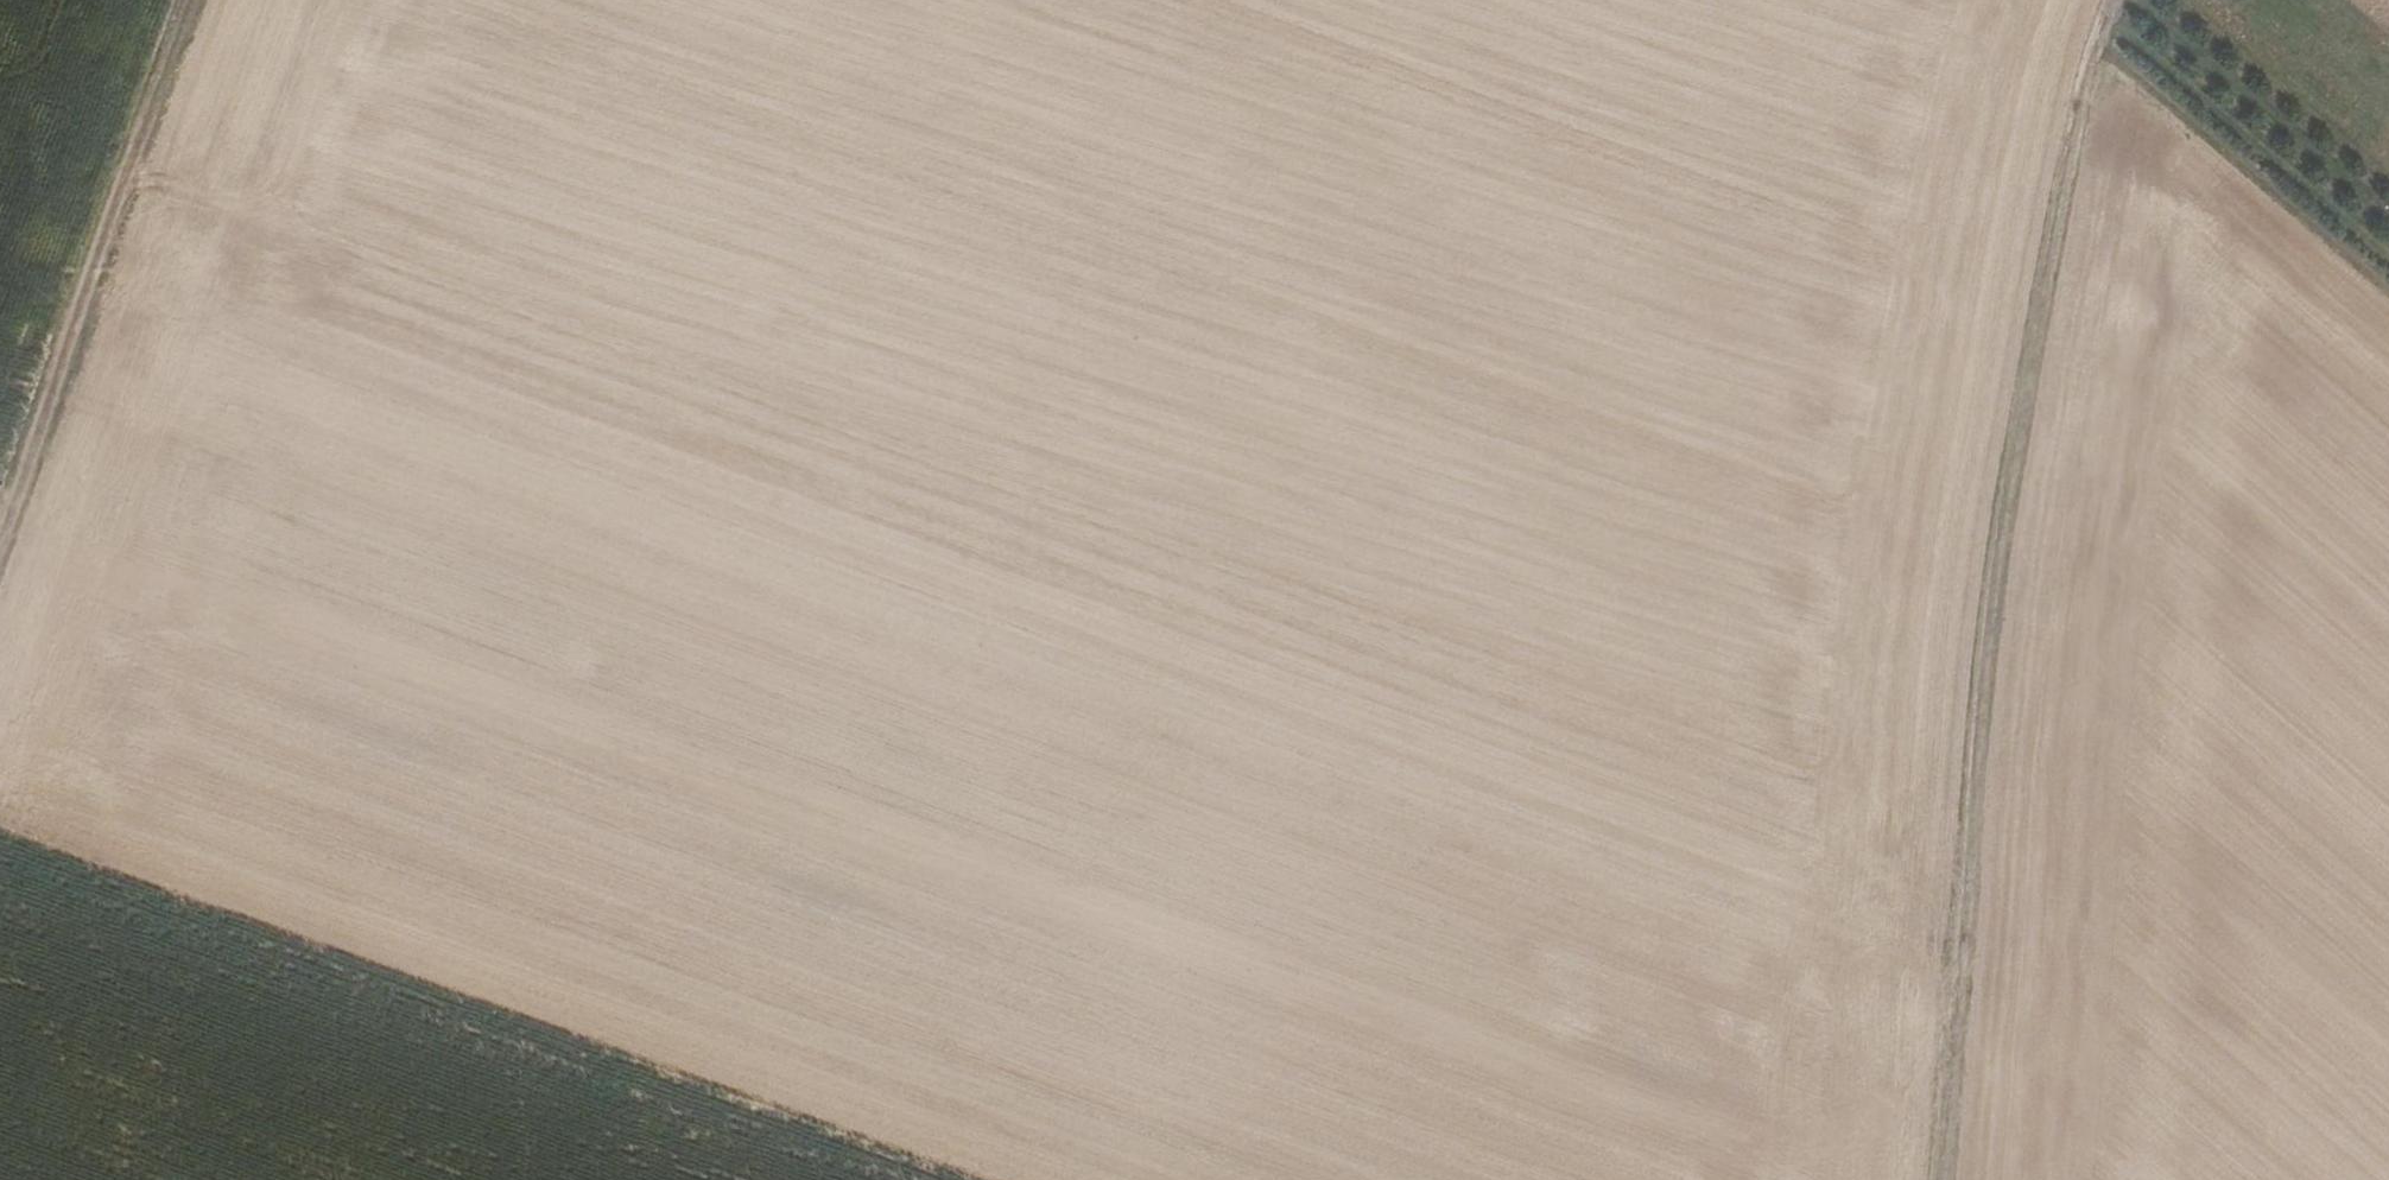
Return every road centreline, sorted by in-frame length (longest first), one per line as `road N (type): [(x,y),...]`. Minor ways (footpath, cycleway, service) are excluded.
road 1 (track): [(2142,0),(2096,115),(2008,533),(1954,1179)]
road 2 (track): [(0,617),(221,0)]

